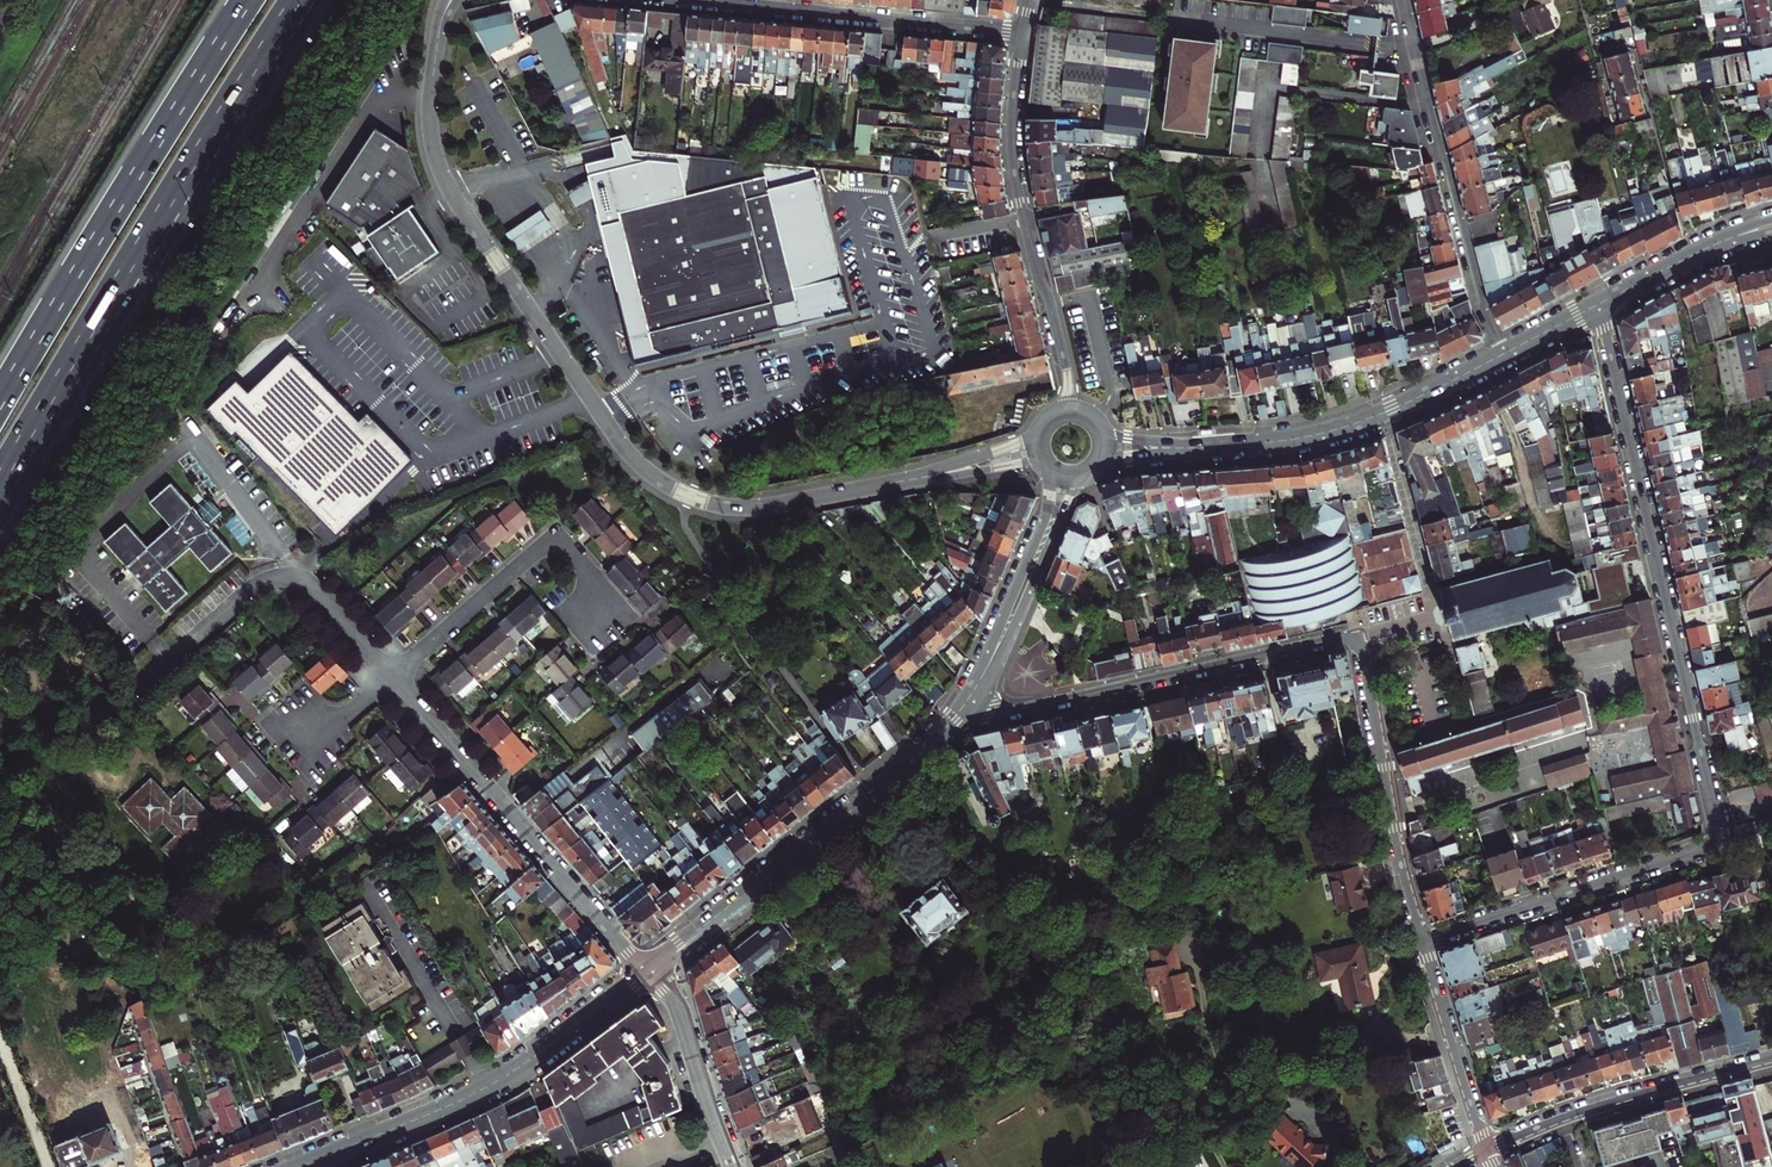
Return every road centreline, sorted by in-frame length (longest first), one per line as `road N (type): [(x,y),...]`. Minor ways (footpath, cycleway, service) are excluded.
road 1 (residential): [(1422,940),(1715,840),(1600,305)]
road 2 (tertiary): [(441,20),(430,116),(440,169),(641,466),(689,495),(734,507),(915,479)]
road 3 (residential): [(955,719),(1351,639),(1422,940)]
road 4 (trunk): [(0,483),(160,209),(296,0)]
road 5 (trunk): [(247,0),(0,400)]
road 6 (tertiary): [(300,1166),(495,1082),(648,970)]
road 7 (tertiary): [(648,970),(901,771),(955,719)]
road 8 (residential): [(392,677),(648,970)]
road 9 (residential): [(1022,34),(1011,155),(1067,368),(1064,407)]
road 10 (residential): [(129,696),(242,598),(265,581),(290,578),(311,587),(392,677)]
road 11 (residential): [(689,0),(1022,34)]
road 12 (residential): [(392,677),(555,534),(609,596),(599,620)]
road 13 (tertiary): [(1504,354),(1336,429),(1201,447)]
road 14 (tertiary): [(981,679),(1018,619),(1068,498),(1088,476)]
road 15 (tertiary): [(1048,471),(1048,512),(981,679)]
road 16 (residential): [(1771,1058),(1559,1118)]
road 17 (residential): [(1485,1150),(1422,940)]
road 18 (residential): [(648,970),(678,1012),(731,1166)]
road 19 (residential): [(1504,354),(1481,309),(1442,158)]
road 20 (tertiary): [(1771,225),(1707,249),(1600,305)]
road 21 (residential): [(1442,158),(1405,0)]
road 22 (tertiary): [(1038,427),(1014,446),(915,479)]
road 23 (tertiary): [(915,479),(1040,463)]

